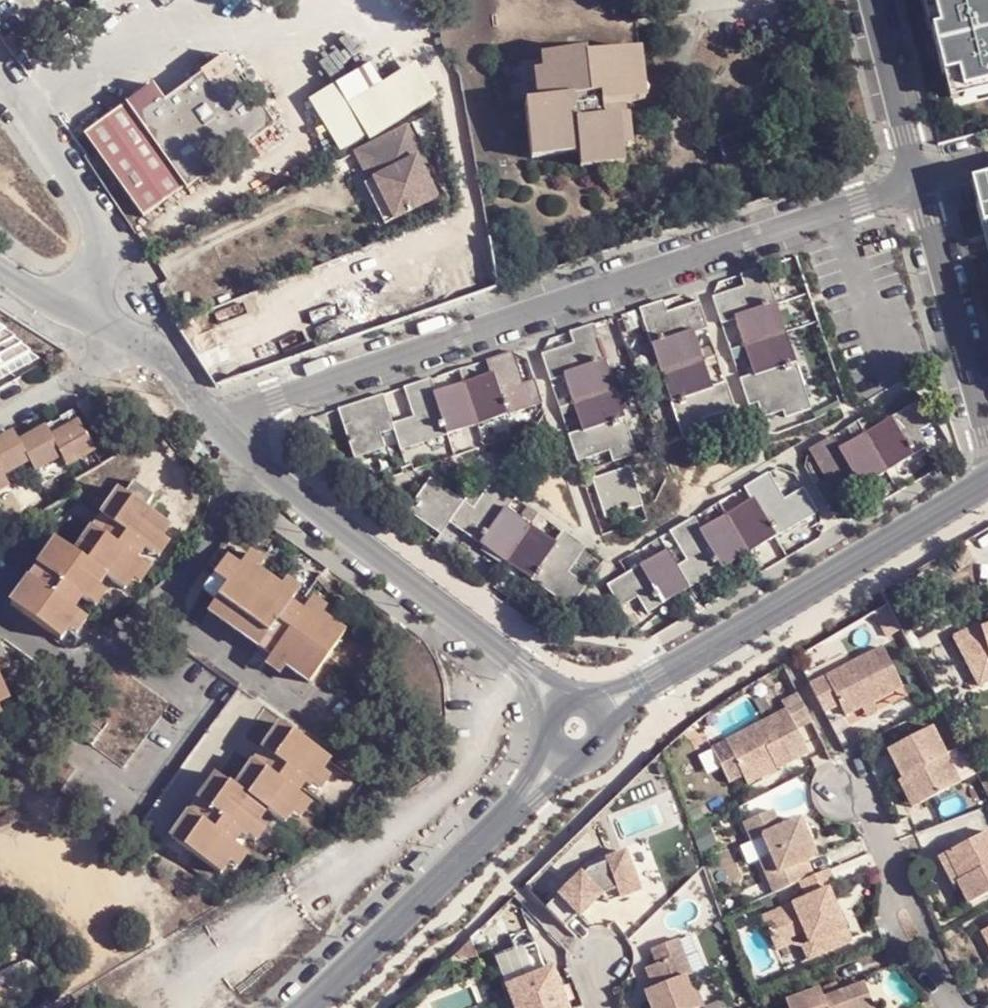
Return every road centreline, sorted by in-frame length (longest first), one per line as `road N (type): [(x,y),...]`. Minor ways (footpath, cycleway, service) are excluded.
road 1 (residential): [(219,424),(920,185)]
road 2 (tertiary): [(987,484),(644,685)]
road 3 (residential): [(219,424),(258,468),(520,668)]
road 4 (tertiary): [(531,794),(313,1007)]
road 5 (residential): [(987,445),(920,185)]
road 6 (residential): [(0,78),(101,236),(100,279),(83,310)]
road 7 (residential): [(960,1007),(861,792),(843,775)]
road 8 (residential): [(920,185),(872,0)]
road 9 (residential): [(83,310),(164,361),(219,424)]

